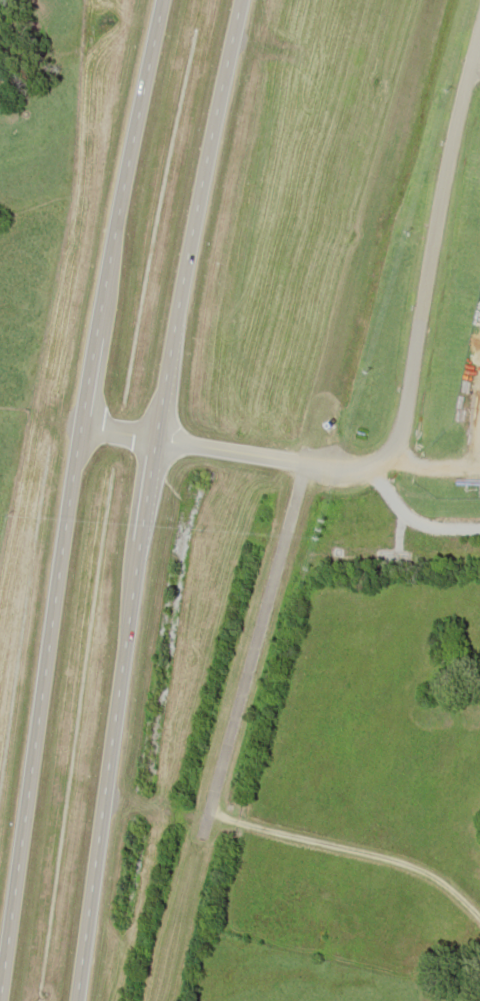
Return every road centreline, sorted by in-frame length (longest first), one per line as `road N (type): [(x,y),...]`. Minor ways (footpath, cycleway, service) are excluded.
road 1 (trunk): [(78,1000),(155,440),(241,0)]
road 2 (trunk): [(159,0),(49,622),(0,972)]
road 3 (residential): [(479,20),(432,227),(391,466)]
road 4 (residential): [(83,429),(357,465),(468,468)]

